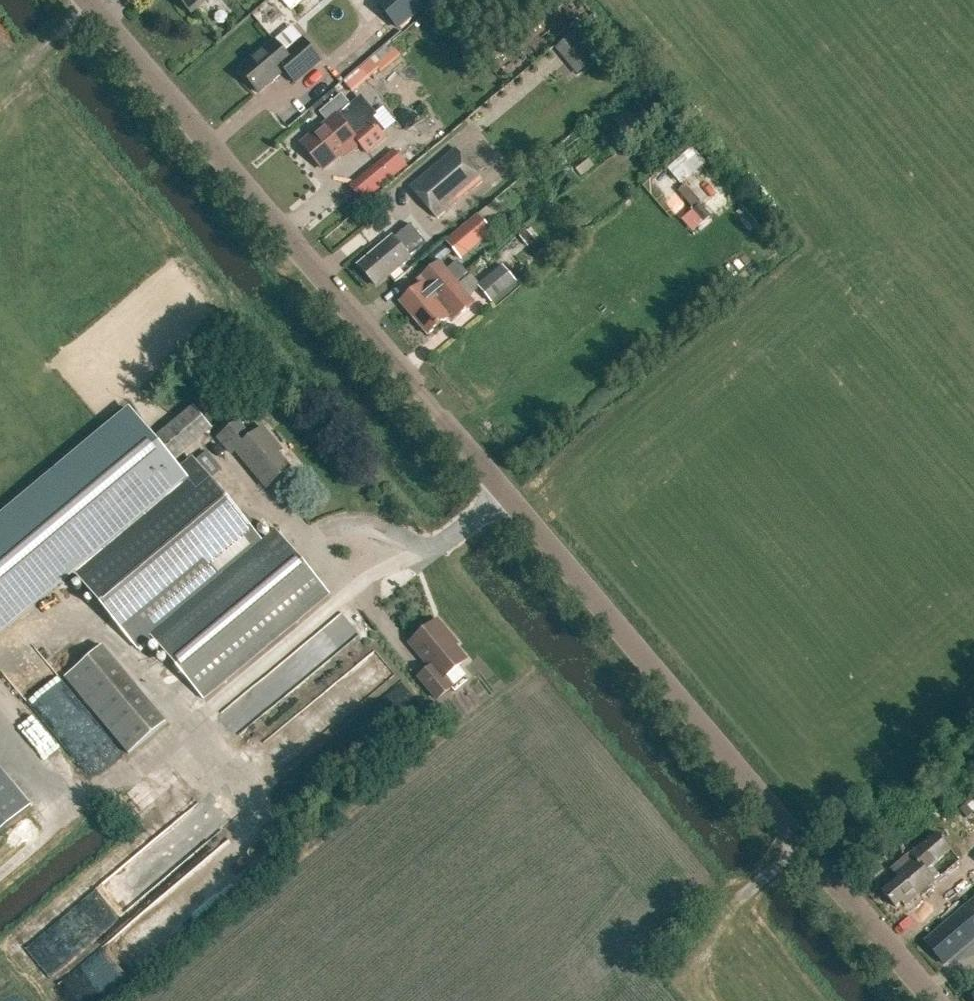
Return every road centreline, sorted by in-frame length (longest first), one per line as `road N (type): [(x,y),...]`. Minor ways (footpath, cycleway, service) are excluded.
road 1 (unclassified): [(933,1000),(89,0)]
road 2 (track): [(803,847),(739,895),(708,944),(696,983),(702,1000)]

